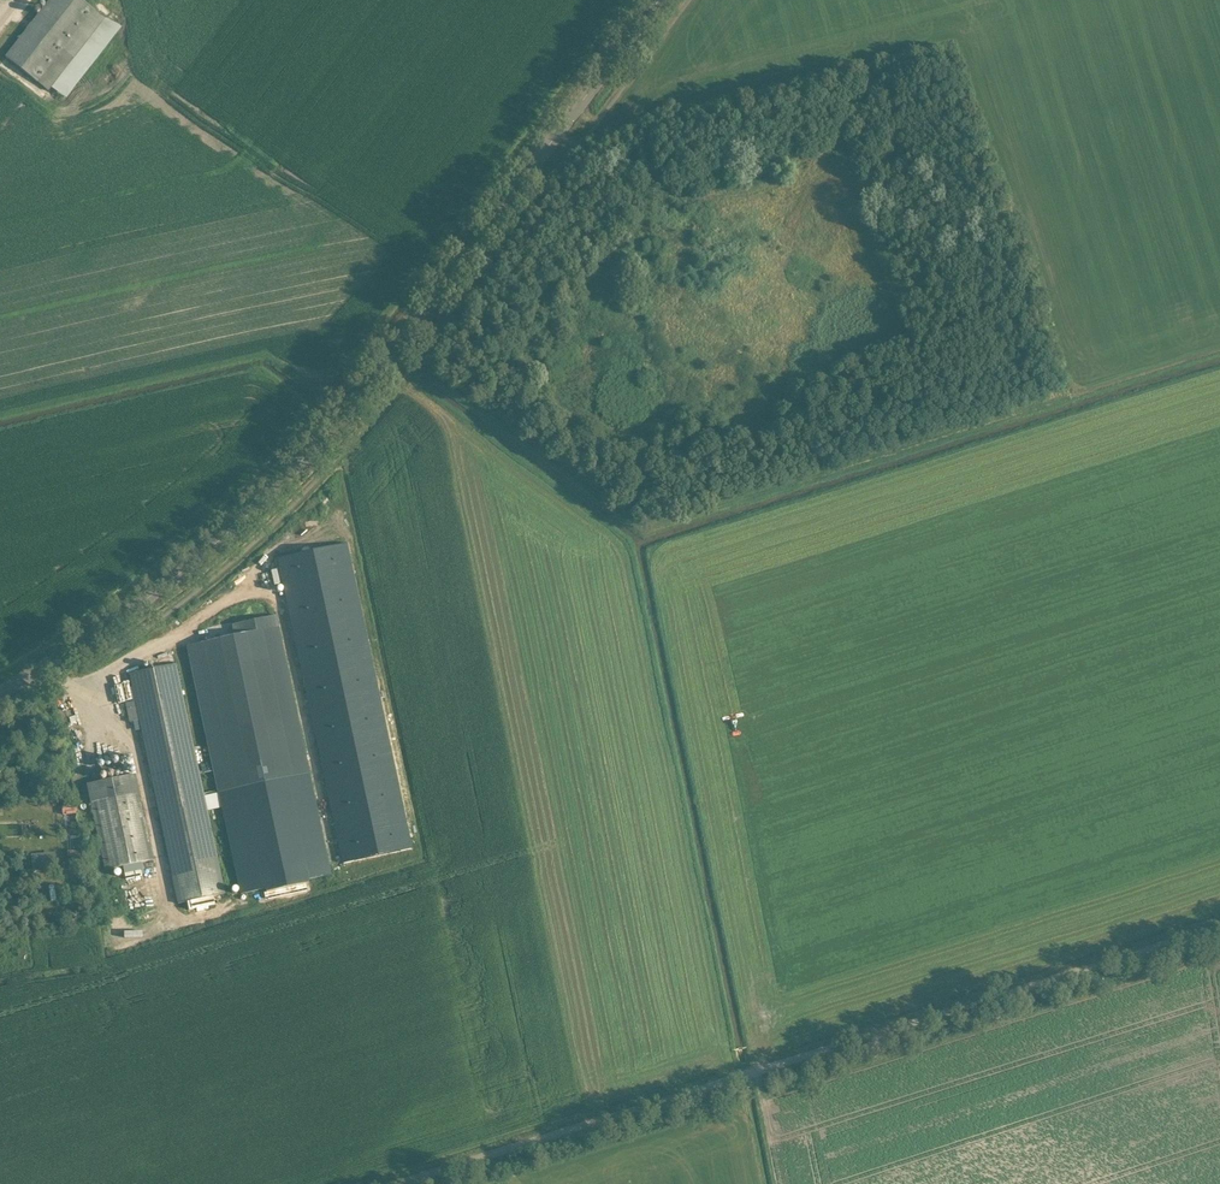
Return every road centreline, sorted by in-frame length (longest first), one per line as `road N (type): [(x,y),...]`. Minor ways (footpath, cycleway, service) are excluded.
road 1 (tertiary): [(659,0),(315,447),(158,591),(0,693)]
road 2 (unclassified): [(398,1183),(1219,929)]

